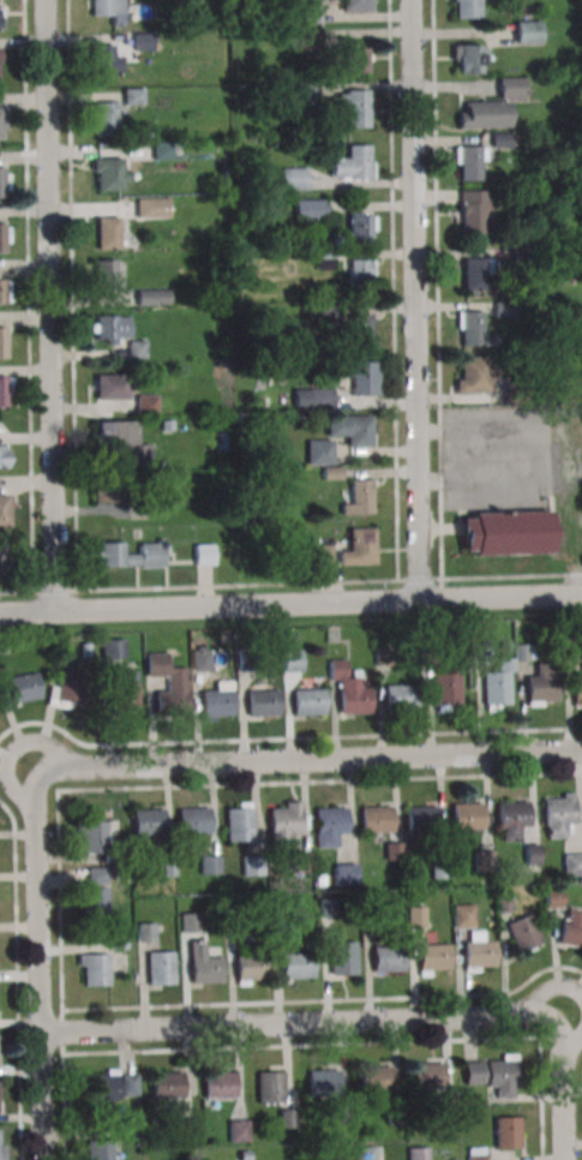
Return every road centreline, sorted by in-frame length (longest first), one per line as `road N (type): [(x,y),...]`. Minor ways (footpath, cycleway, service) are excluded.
road 1 (residential): [(56,610),(45,0)]
road 2 (residential): [(421,599),(411,0)]
road 3 (residential): [(0,612),(581,594)]
road 4 (residential): [(41,778),(61,769),(581,751)]
road 5 (residential): [(41,1033),(524,1015),(556,1026)]
road 6 (residential): [(43,1159),(35,815),(41,778)]
road 7 (residential): [(565,1159),(556,1026)]

